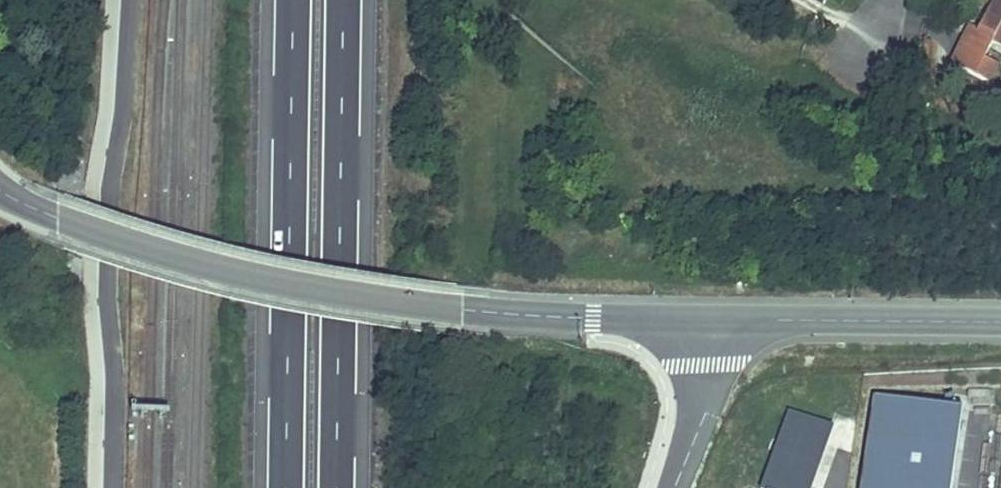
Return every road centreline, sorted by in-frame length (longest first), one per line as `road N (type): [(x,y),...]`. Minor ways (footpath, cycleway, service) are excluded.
road 1 (tertiary): [(0,192),(169,258),(394,304),(581,316),(1000,320)]
road 2 (unclassified): [(107,487),(114,209),(131,0)]
road 3 (motorway): [(336,487),(344,0)]
road 4 (motorway): [(294,0),(286,487)]

